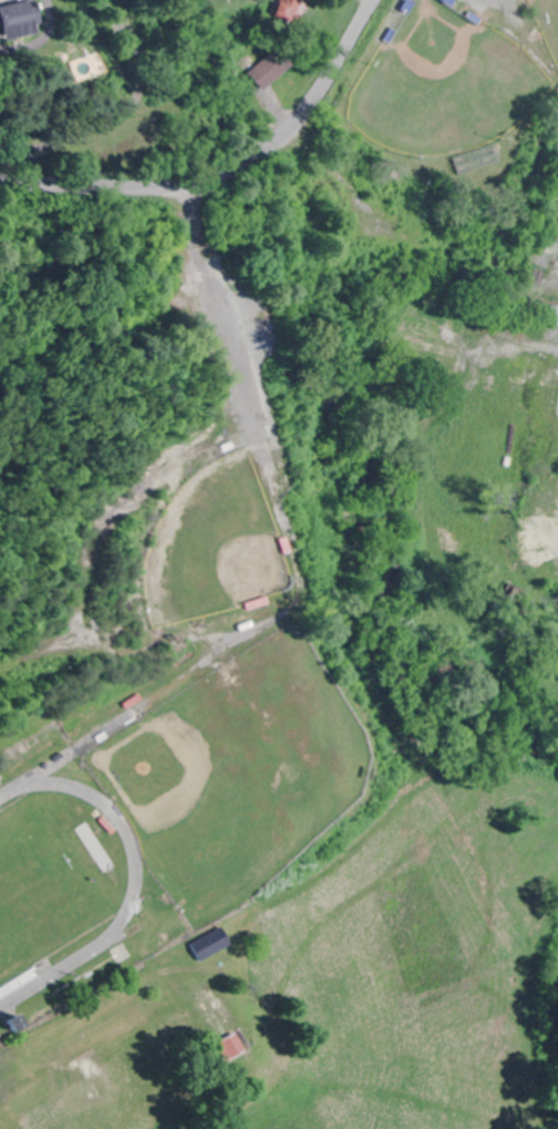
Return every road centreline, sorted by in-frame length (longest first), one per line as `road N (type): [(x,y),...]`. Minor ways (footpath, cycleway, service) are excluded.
road 1 (residential): [(0,183),(173,186),(221,173),(286,129),(370,0)]
road 2 (residential): [(179,185),(128,38),(95,0)]

